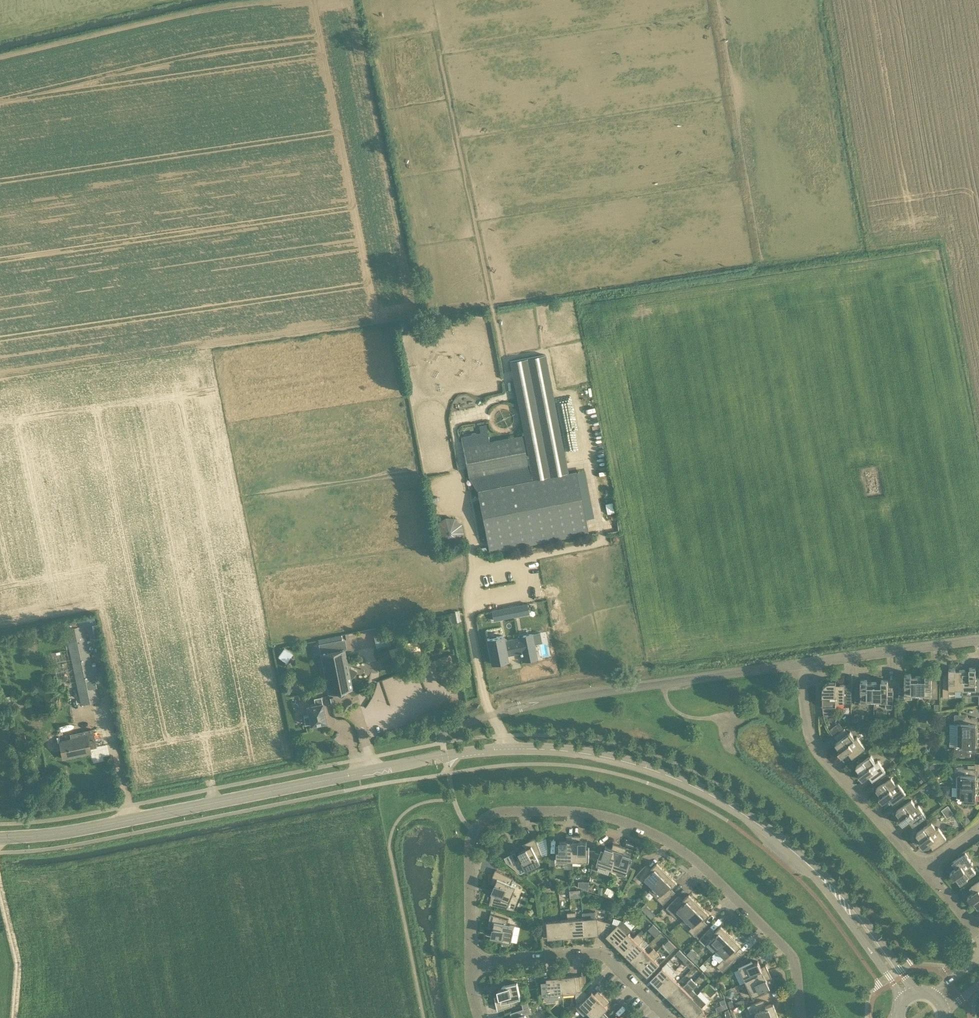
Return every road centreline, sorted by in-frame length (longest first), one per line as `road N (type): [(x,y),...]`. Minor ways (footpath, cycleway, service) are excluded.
road 1 (secondary): [(909,996),(825,882),(761,826),(704,792),(576,752),(434,758)]
road 2 (residential): [(800,1017),(787,951),(698,863),(663,838),(582,810),(496,813),(473,832),(471,962)]
road 3 (secondary): [(0,838),(88,829),(434,758)]
road 4 (residential): [(544,701),(799,664)]
road 5 (residential): [(925,872),(814,747),(799,664)]
road 6 (residential): [(666,1017),(604,956),(471,962)]
road 7 (residential): [(799,664),(978,640)]
road 8 (track): [(0,884),(19,962),(14,1017)]

